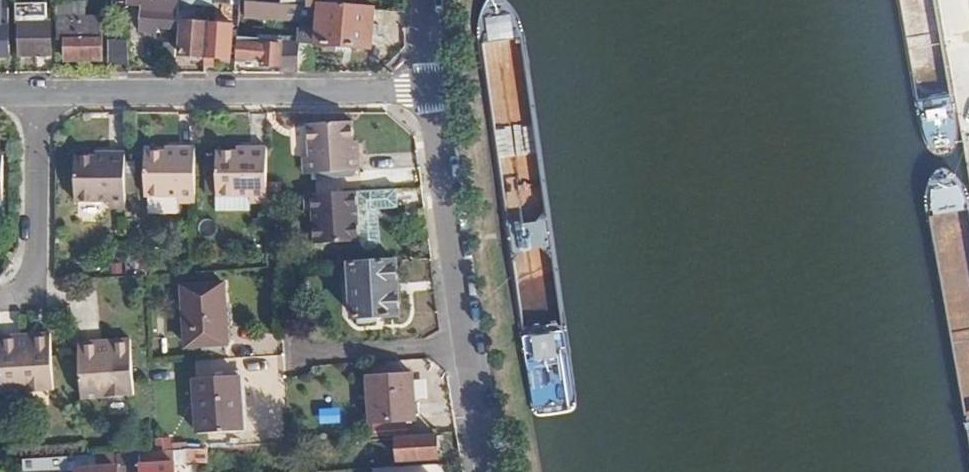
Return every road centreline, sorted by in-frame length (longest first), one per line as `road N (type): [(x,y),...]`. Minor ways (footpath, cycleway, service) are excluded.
road 1 (residential): [(429,90),(33,93)]
road 2 (residential): [(487,471),(429,90)]
road 3 (residential): [(33,93),(34,277),(16,296),(0,300)]

